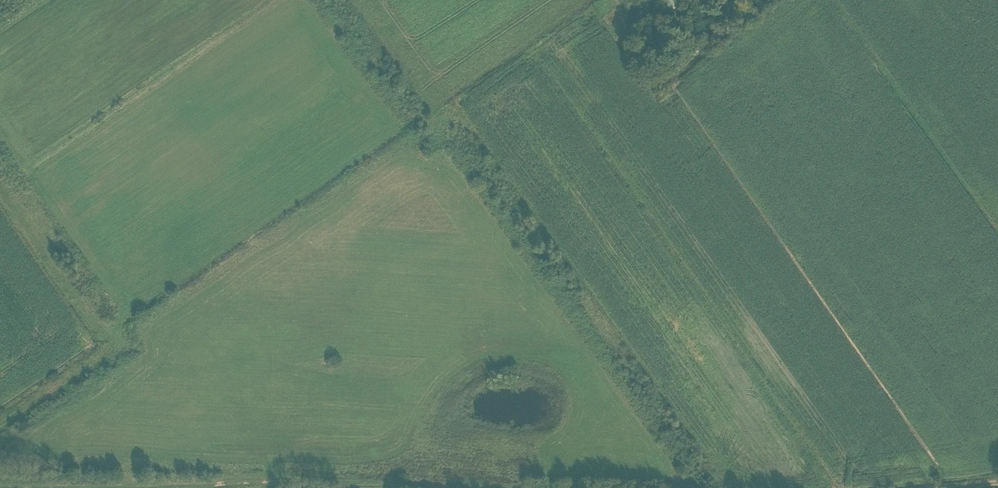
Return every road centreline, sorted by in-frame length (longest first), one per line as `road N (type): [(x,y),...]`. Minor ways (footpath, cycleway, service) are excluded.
road 1 (track): [(429,487),(0,483)]

